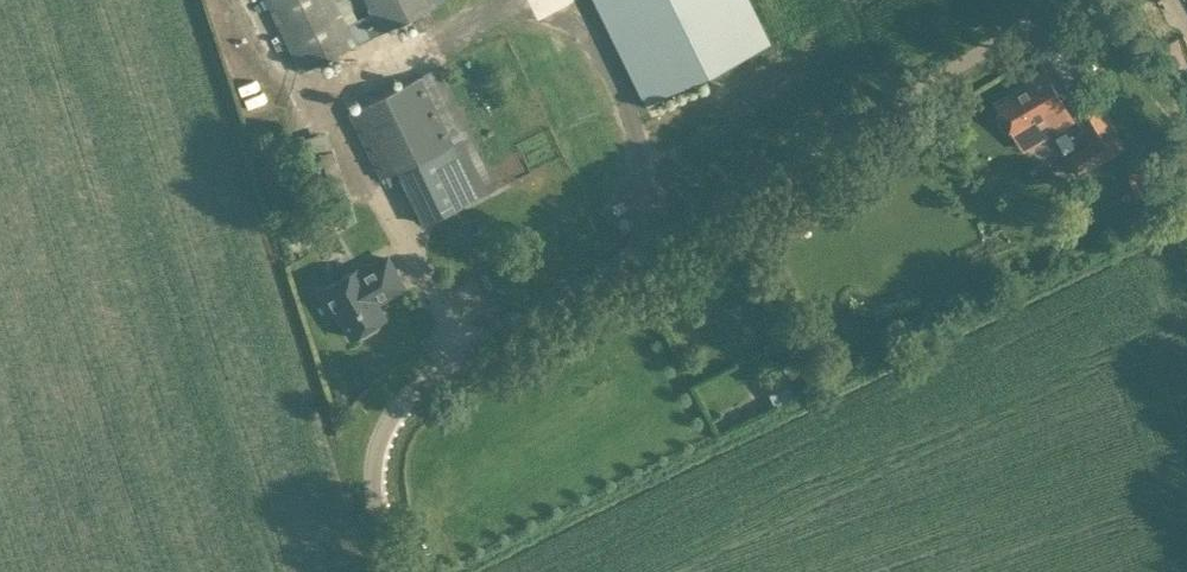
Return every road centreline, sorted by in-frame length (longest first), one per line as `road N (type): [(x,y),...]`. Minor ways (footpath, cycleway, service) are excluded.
road 1 (unclassified): [(402,571),(369,451),(378,409),(401,382),(1059,0)]

